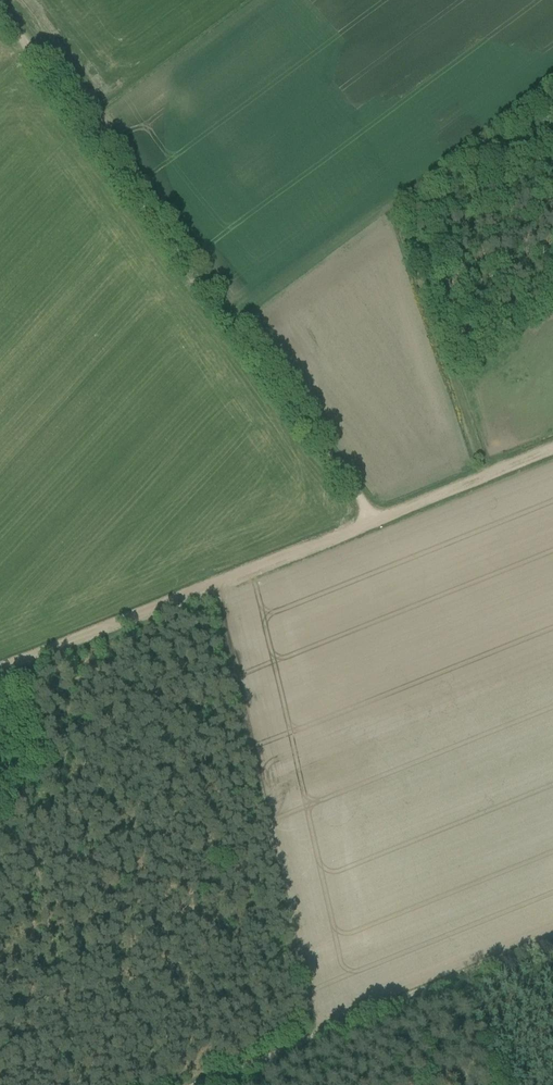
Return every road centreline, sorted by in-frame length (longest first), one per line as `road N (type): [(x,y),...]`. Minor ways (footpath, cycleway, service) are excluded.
road 1 (track): [(0,15),(375,522)]
road 2 (track): [(375,522),(0,666)]
road 3 (track): [(552,941),(198,1084)]
road 4 (track): [(552,450),(375,522)]

